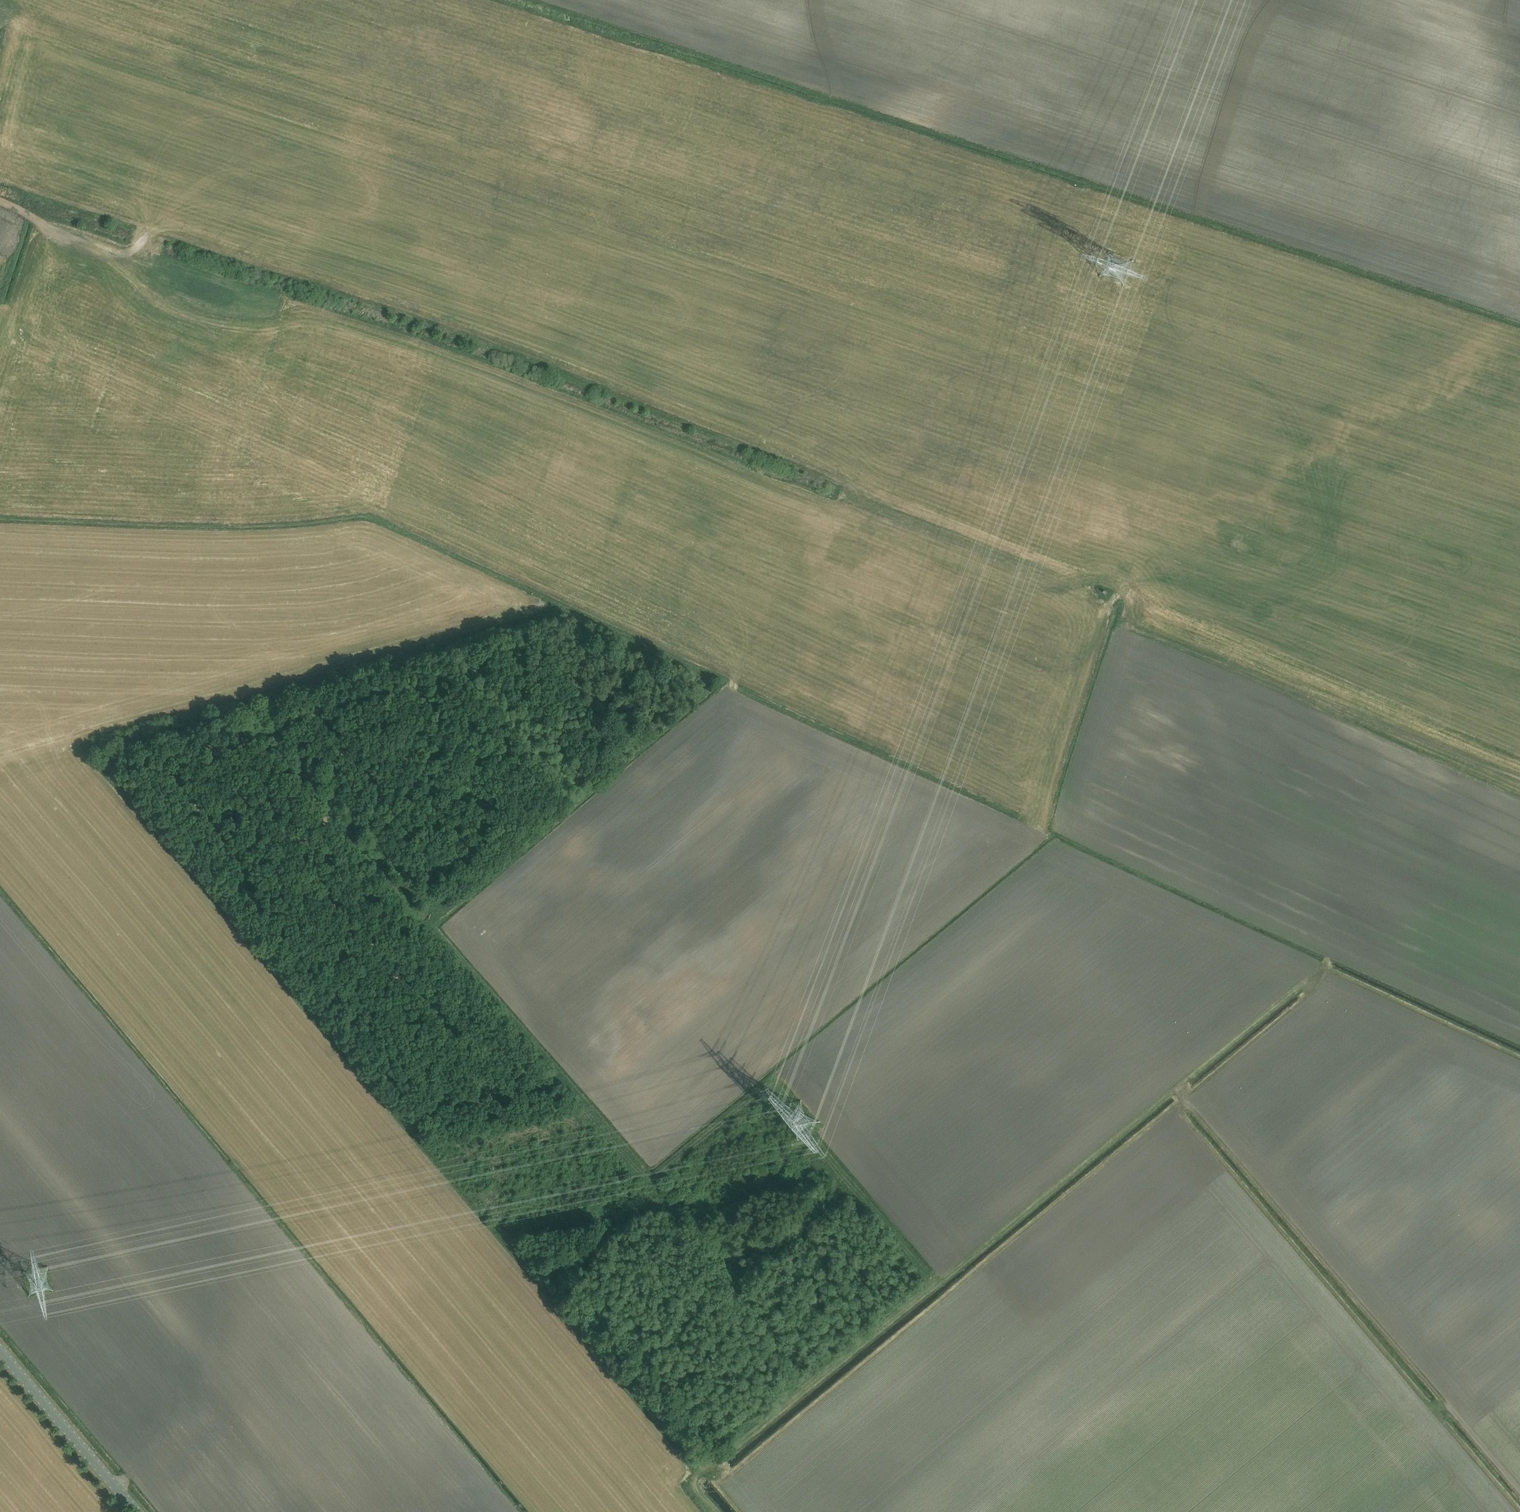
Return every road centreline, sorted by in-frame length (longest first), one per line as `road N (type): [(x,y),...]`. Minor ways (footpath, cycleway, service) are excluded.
road 1 (track): [(716,1511),(691,1483),(932,1295),(1317,966)]
road 2 (track): [(1177,1085),(1519,1491)]
road 3 (tertiary): [(136,1511),(0,1351)]

